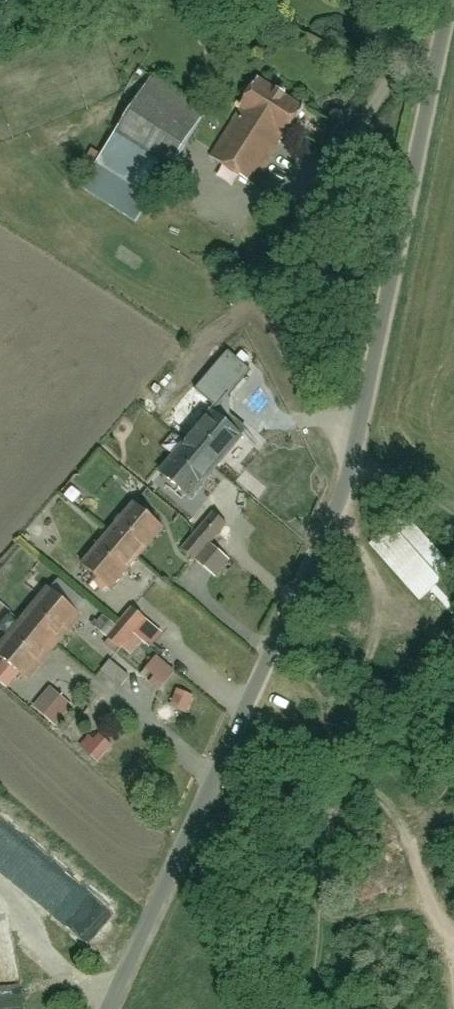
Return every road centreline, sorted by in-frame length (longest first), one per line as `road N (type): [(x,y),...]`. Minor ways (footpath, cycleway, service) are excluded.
road 1 (residential): [(105,1008),(335,501),(362,424),(452,0)]
road 2 (track): [(335,501),(357,541),(360,643)]

